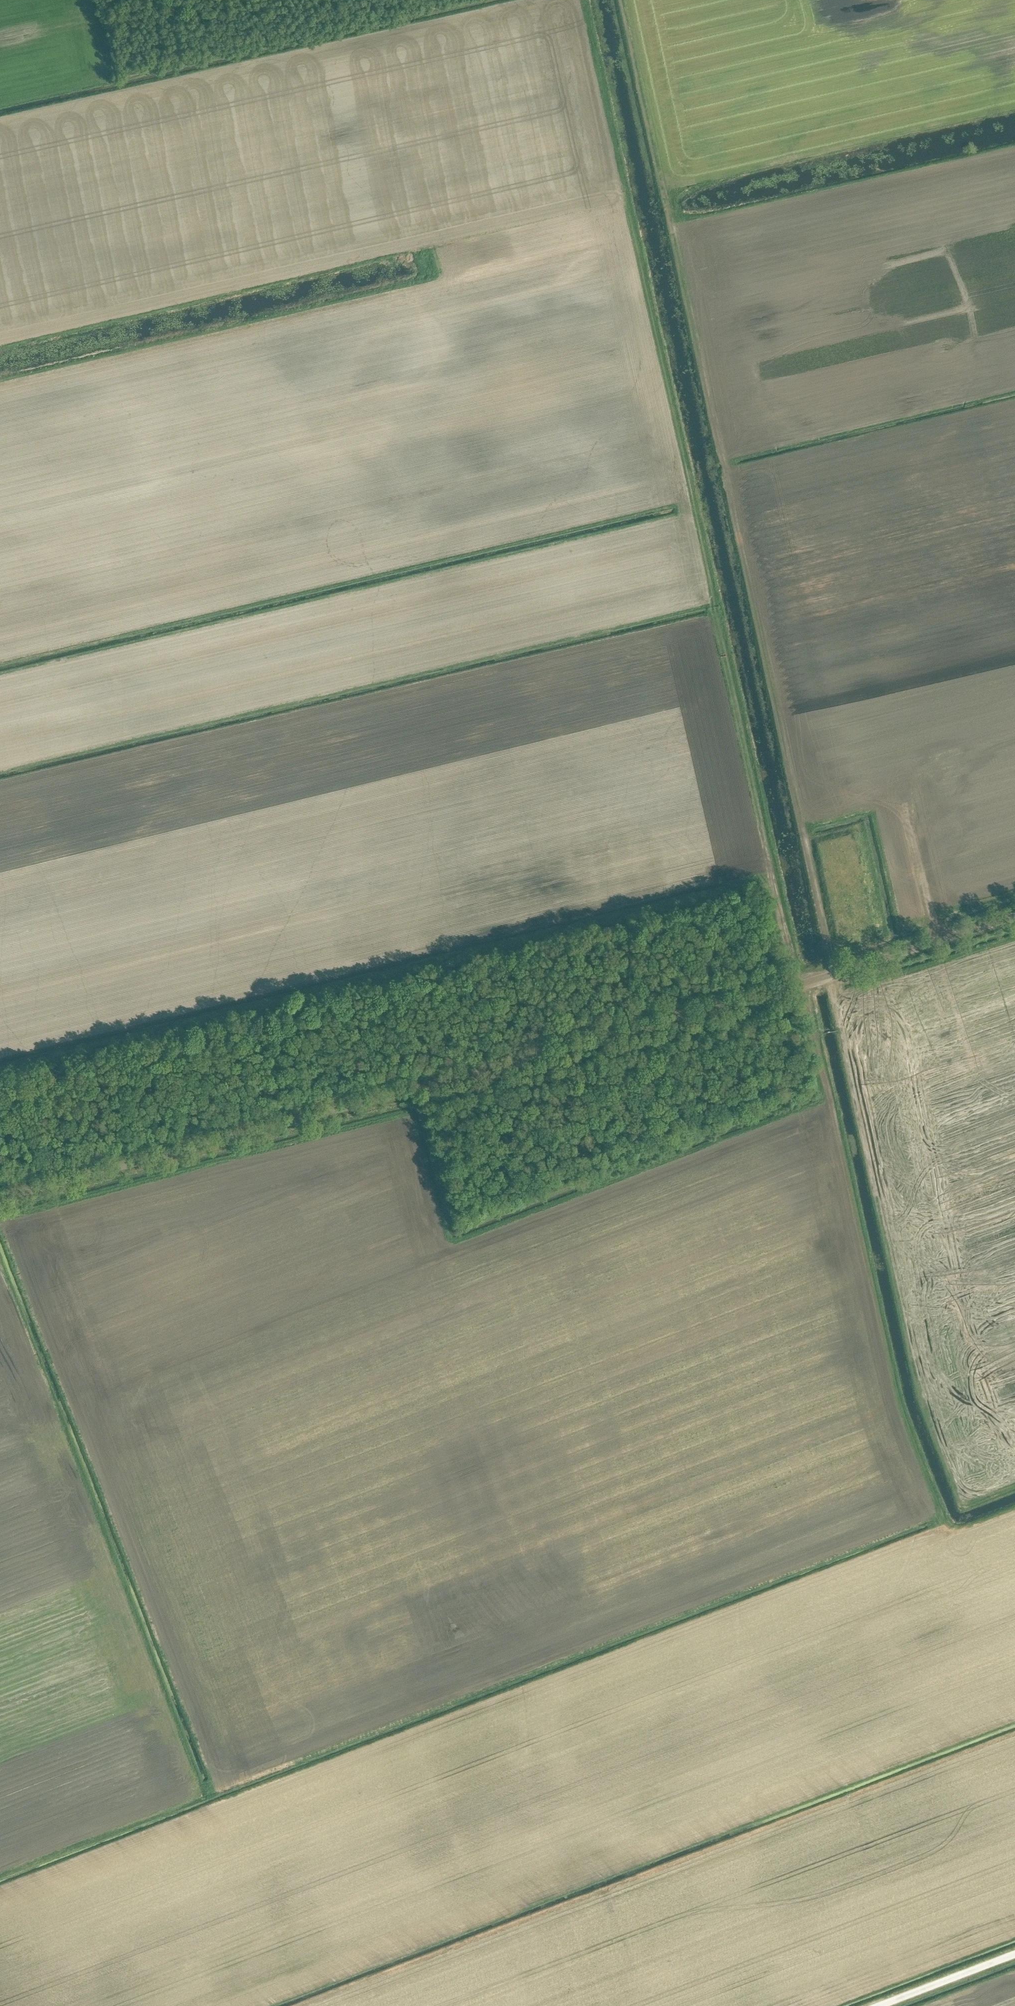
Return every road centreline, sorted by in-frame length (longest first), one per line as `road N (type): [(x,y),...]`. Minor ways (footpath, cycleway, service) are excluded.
road 1 (unclassified): [(0,1205),(782,1001),(1014,924)]

